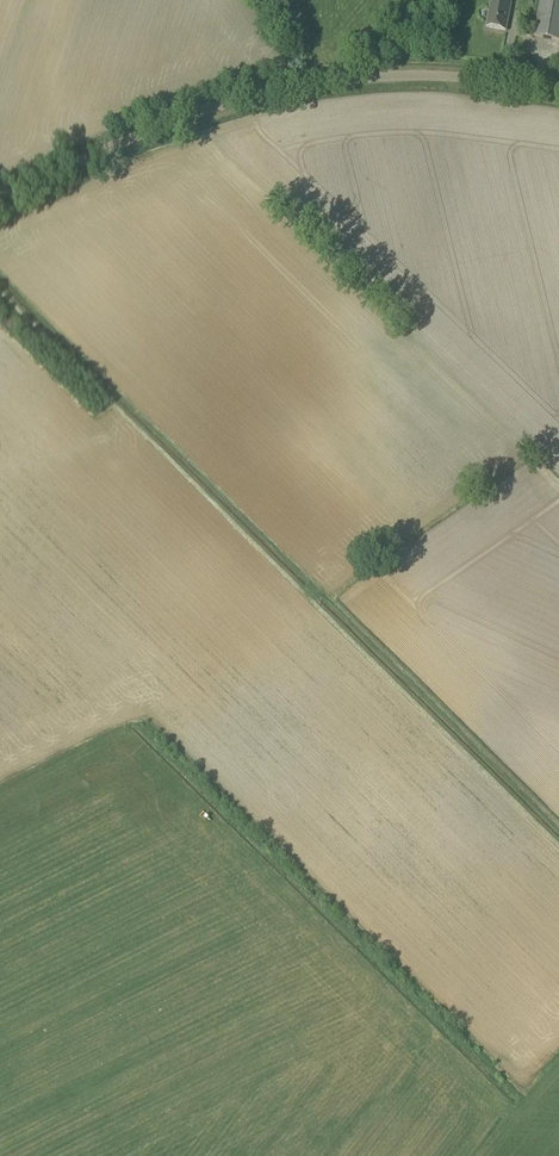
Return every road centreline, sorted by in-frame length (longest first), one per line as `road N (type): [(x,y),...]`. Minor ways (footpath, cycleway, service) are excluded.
road 1 (unclassified): [(0,196),(133,138),(296,85),(426,75),(558,91)]

